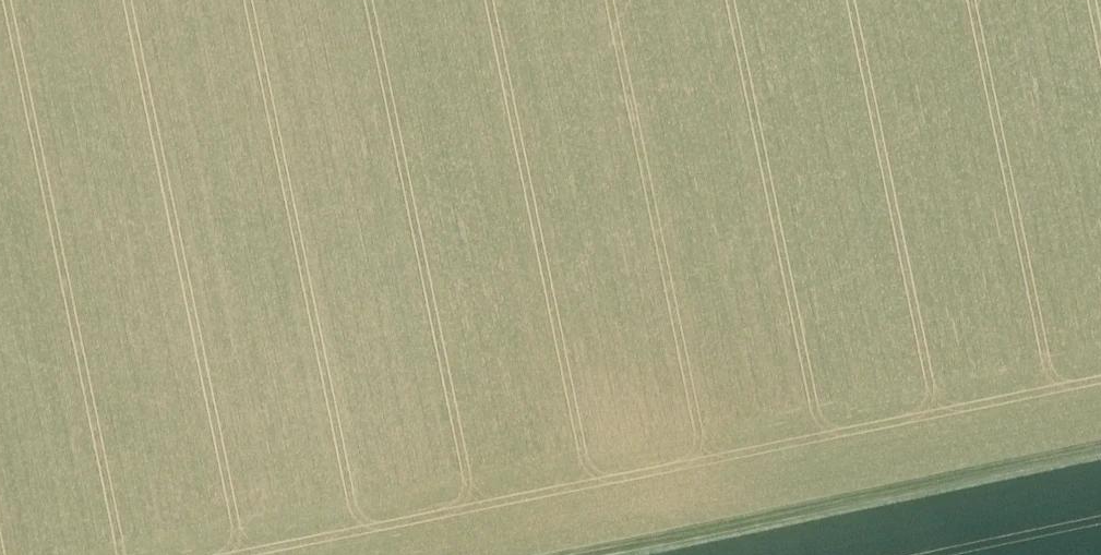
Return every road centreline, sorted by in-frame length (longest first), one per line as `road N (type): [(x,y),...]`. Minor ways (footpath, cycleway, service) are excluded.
road 1 (track): [(566,554),(1100,442)]

